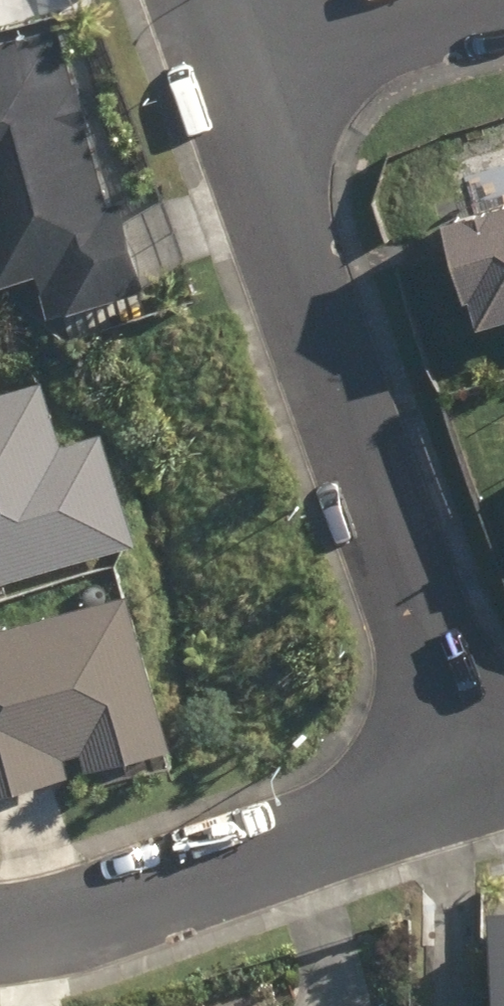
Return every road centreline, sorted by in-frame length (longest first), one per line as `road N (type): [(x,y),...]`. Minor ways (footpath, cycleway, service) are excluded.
road 1 (residential): [(481,771),(242,94)]
road 2 (residential): [(0,925),(57,917),(481,771)]
road 3 (residential): [(242,94),(503,19)]

